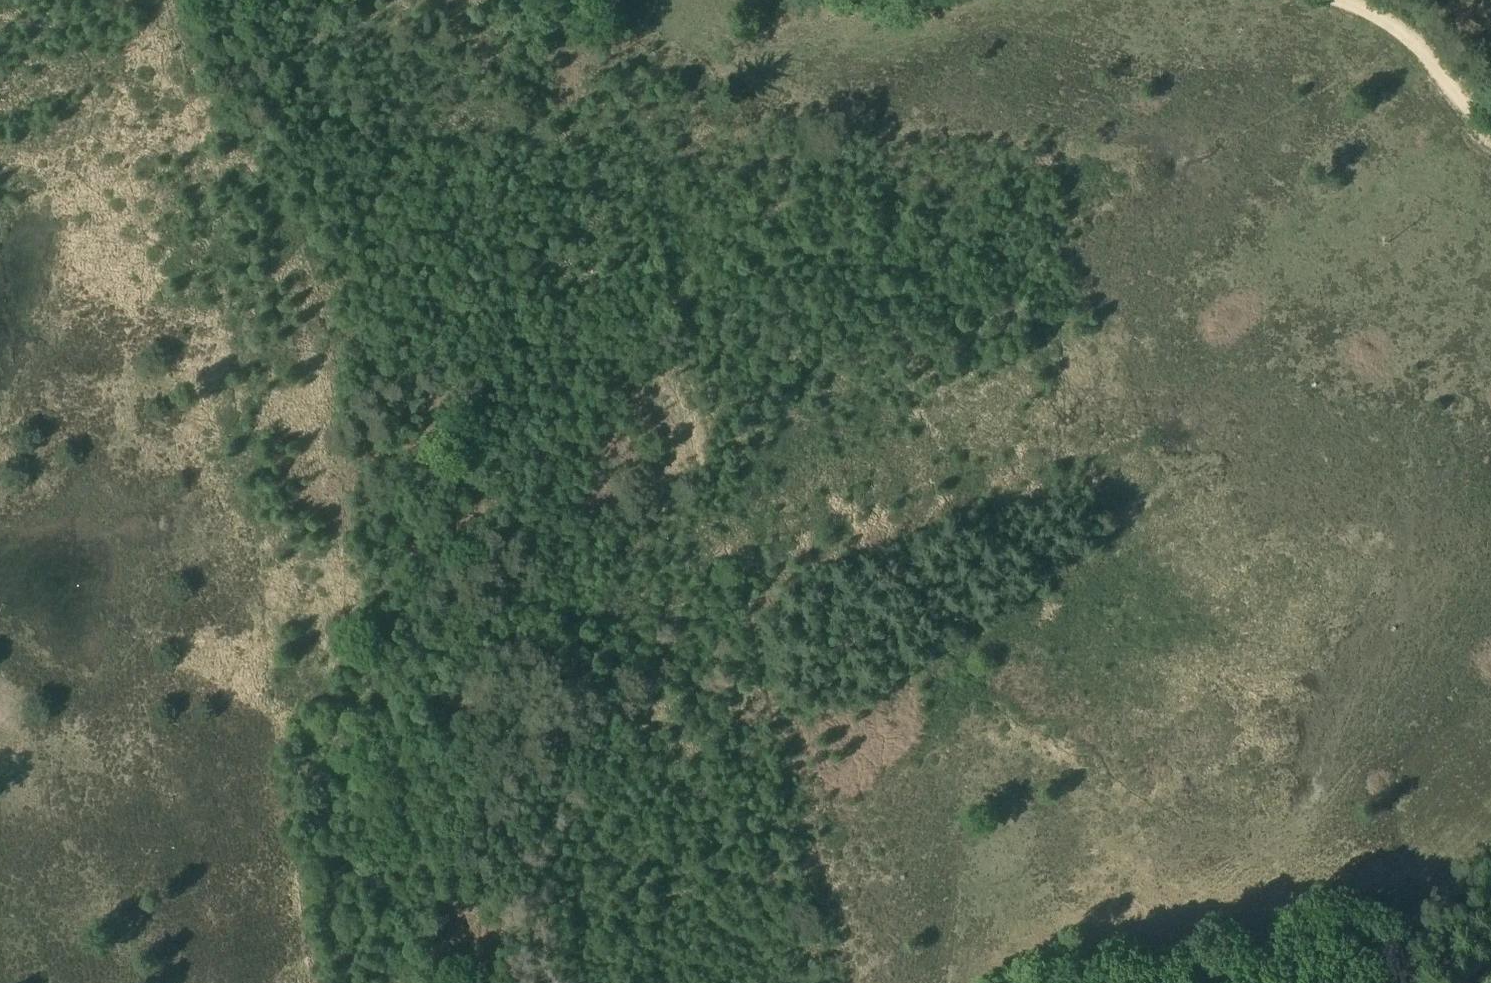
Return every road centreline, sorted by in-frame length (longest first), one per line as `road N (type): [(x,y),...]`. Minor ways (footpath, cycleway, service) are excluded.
road 1 (track): [(1346,0),(1393,21),(1490,130)]

